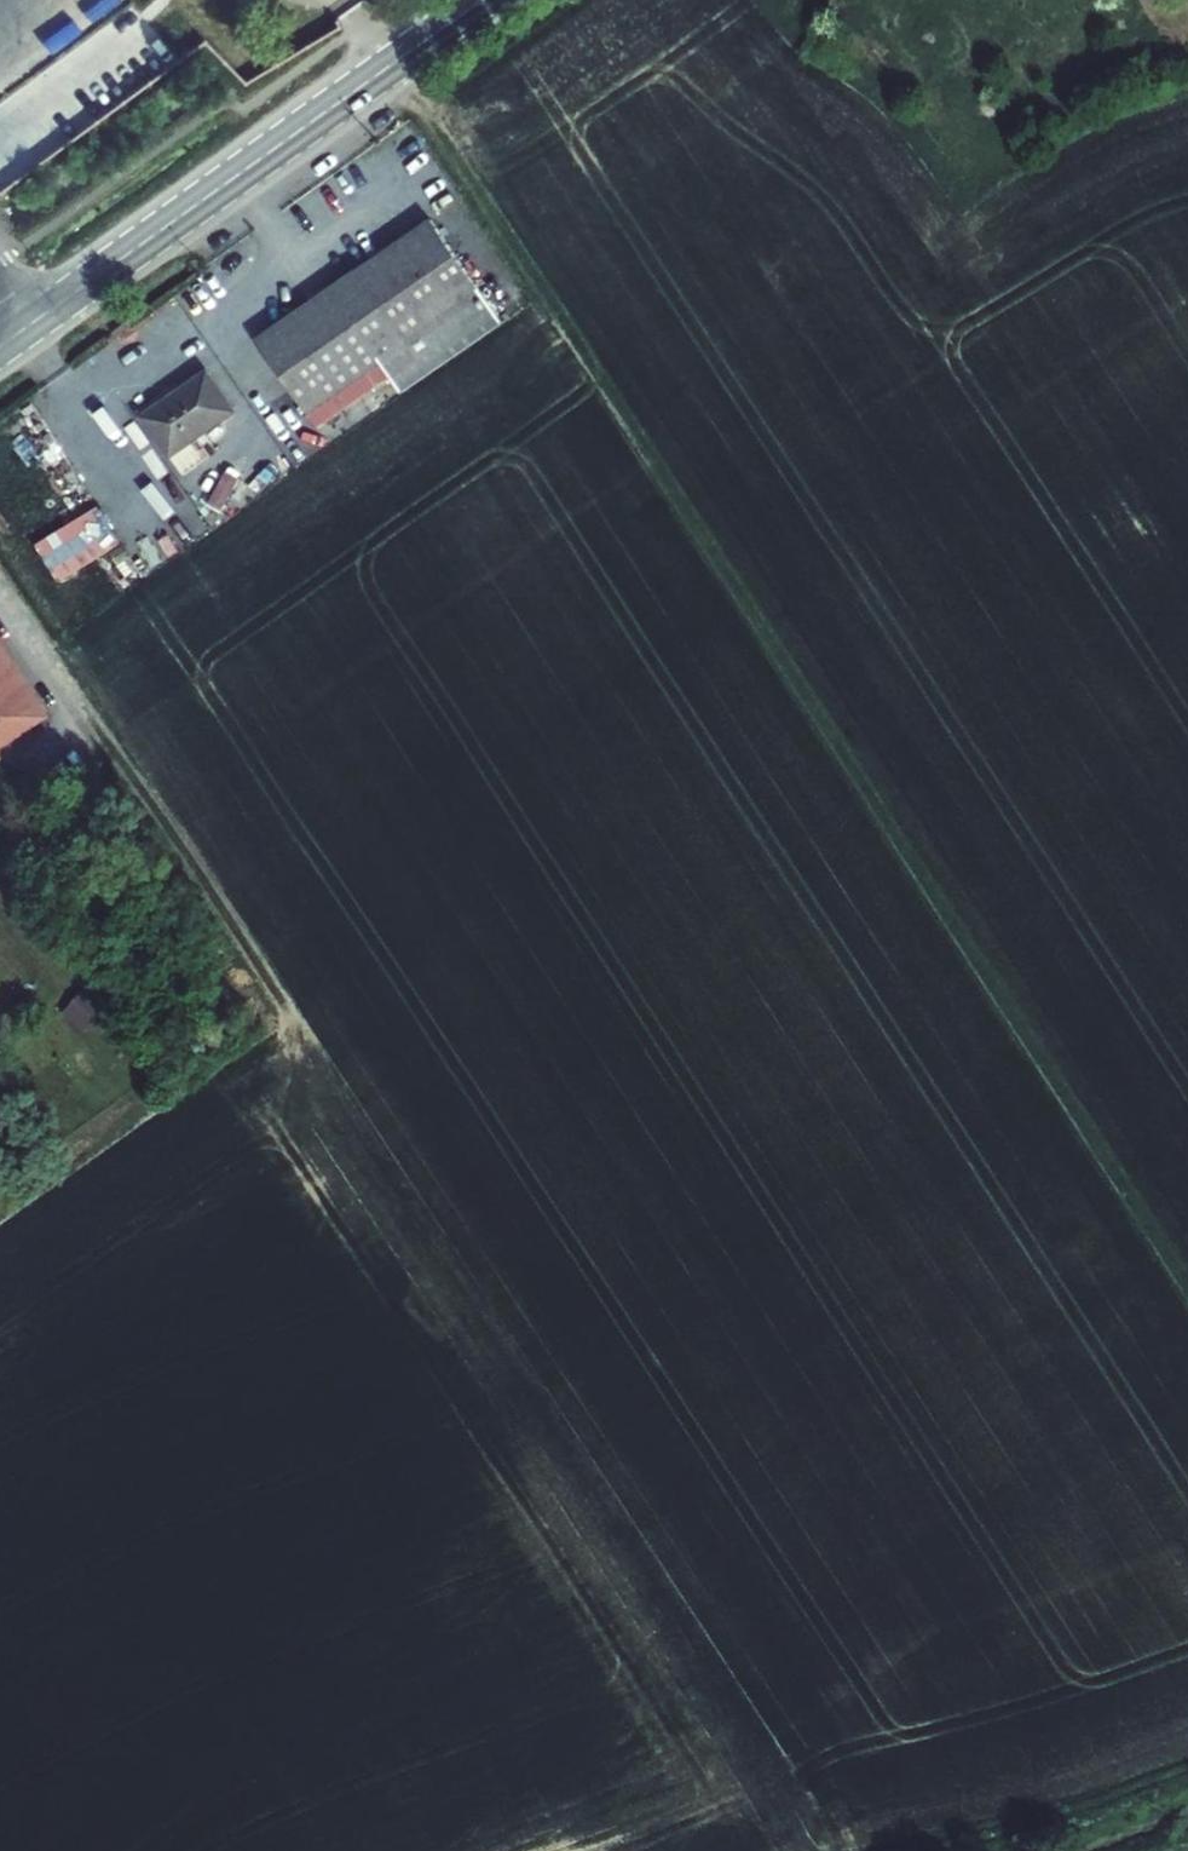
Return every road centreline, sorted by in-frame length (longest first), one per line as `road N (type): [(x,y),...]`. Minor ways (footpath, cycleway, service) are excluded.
road 1 (secondary): [(480,0),(36,321)]

